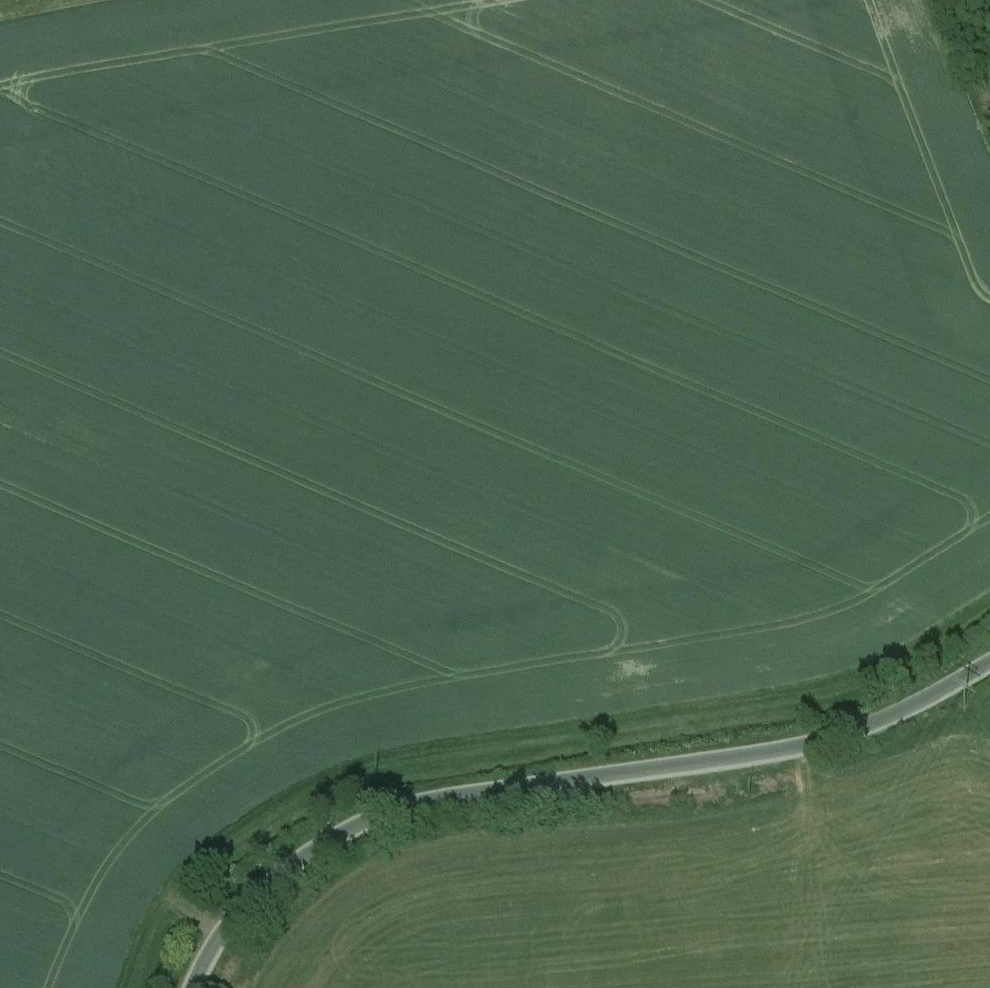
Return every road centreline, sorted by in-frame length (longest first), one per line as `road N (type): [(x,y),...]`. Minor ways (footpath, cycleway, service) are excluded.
road 1 (unclassified): [(195,987),(210,955),(278,874),(383,813),(866,735),(989,660)]

